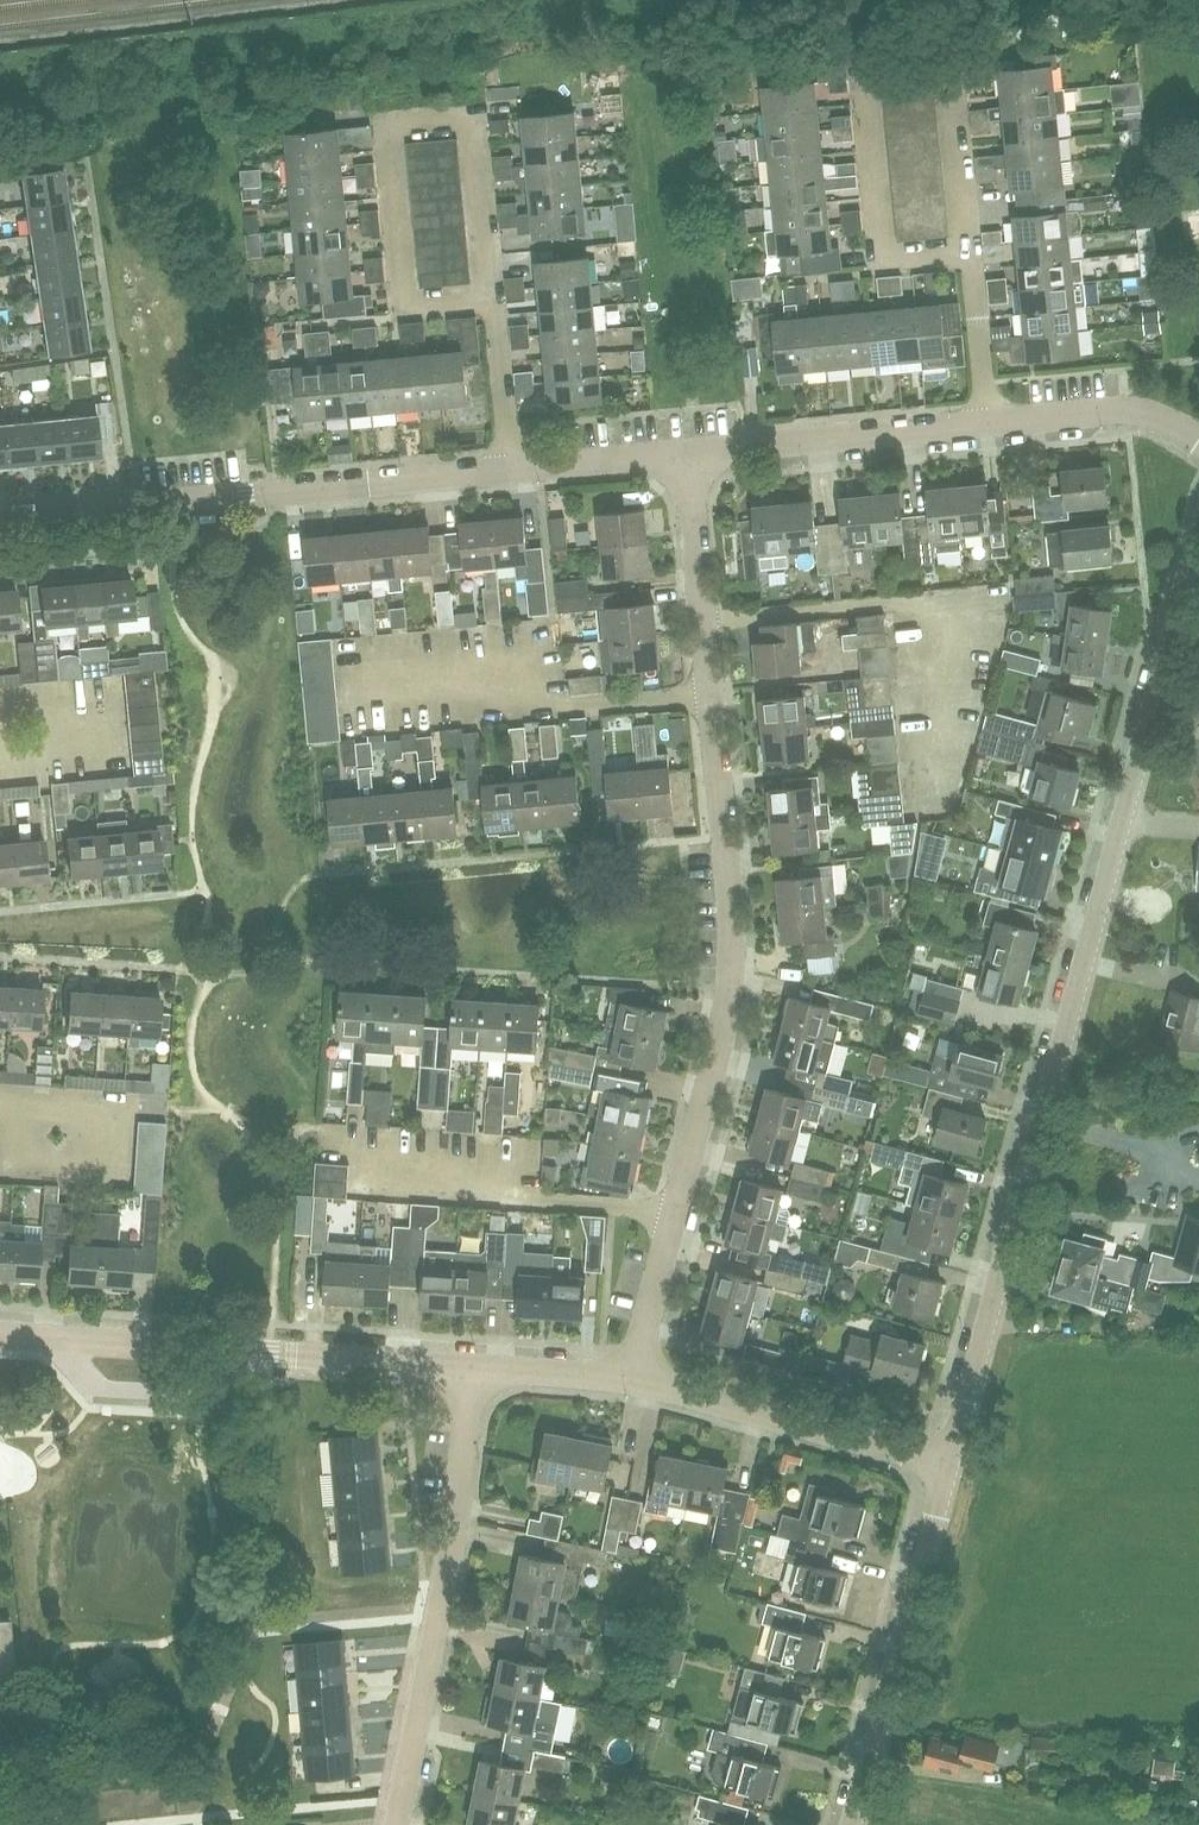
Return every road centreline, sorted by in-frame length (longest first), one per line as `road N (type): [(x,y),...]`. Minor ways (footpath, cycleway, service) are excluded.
road 1 (residential): [(946,1468),(1198,529)]
road 2 (residential): [(638,1382),(734,990),(736,950),(686,452)]
road 3 (residential): [(475,1366),(0,1336)]
road 4 (residential): [(399,1824),(475,1366)]
road 5 (residential): [(851,1824),(946,1468)]
road 6 (residential): [(510,471),(476,122)]
road 7 (residential): [(989,423),(950,76)]
road 8 (residential): [(946,1468),(638,1382)]
road 9 (residential): [(989,423),(686,452)]
road 10 (residential): [(510,471),(246,494)]
road 11 (residential): [(0,521),(246,494)]
road 12 (residential): [(1198,441),(1169,421),(1126,411),(989,423)]
road 13 (residential): [(686,452),(510,471)]
road 14 (residential): [(638,1382),(475,1366)]

